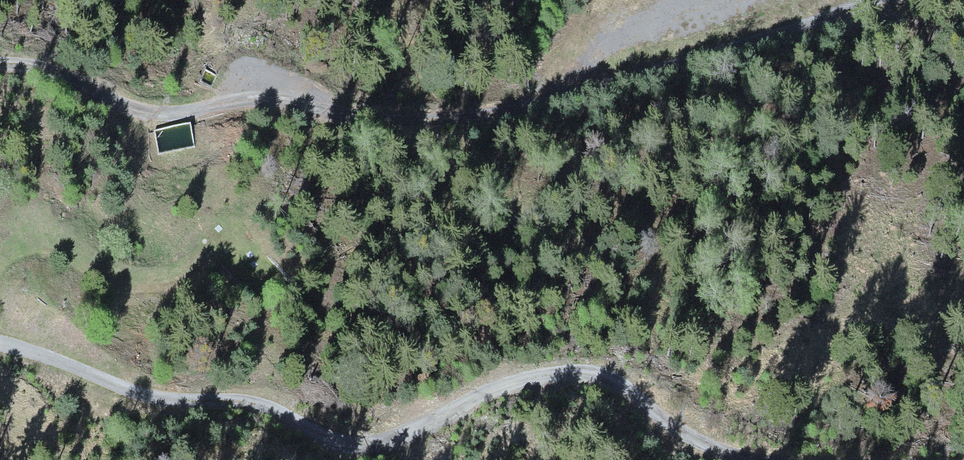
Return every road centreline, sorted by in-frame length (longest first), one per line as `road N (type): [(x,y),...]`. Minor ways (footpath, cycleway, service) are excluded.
road 1 (track): [(881,0),(548,108),(420,121),(249,97),(179,122),(138,119),(80,80),(21,65),(0,69)]
road 2 (track): [(0,344),(123,391),(373,450),(530,381),(611,385),(699,450),(754,459)]

